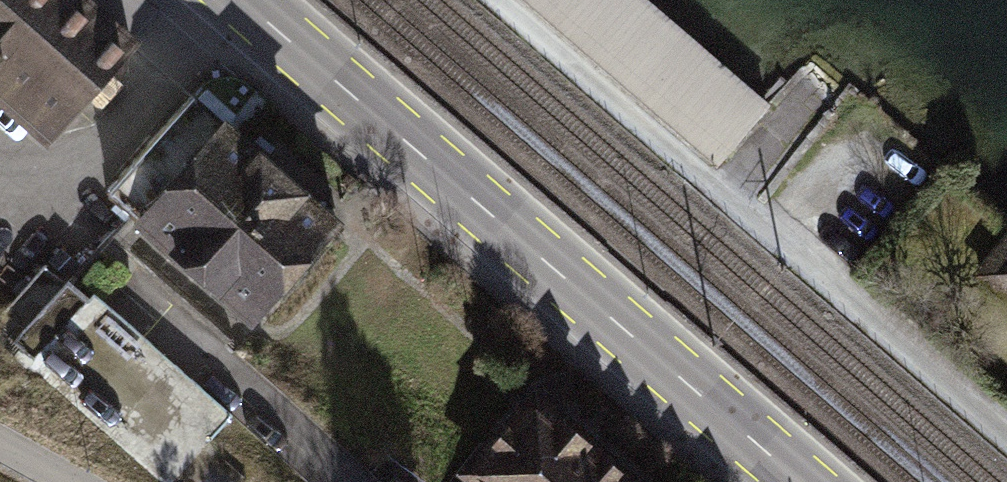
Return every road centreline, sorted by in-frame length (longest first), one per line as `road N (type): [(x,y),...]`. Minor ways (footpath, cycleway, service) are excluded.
road 1 (primary): [(241,0),(798,481)]
road 2 (residential): [(493,0),(1006,438)]

